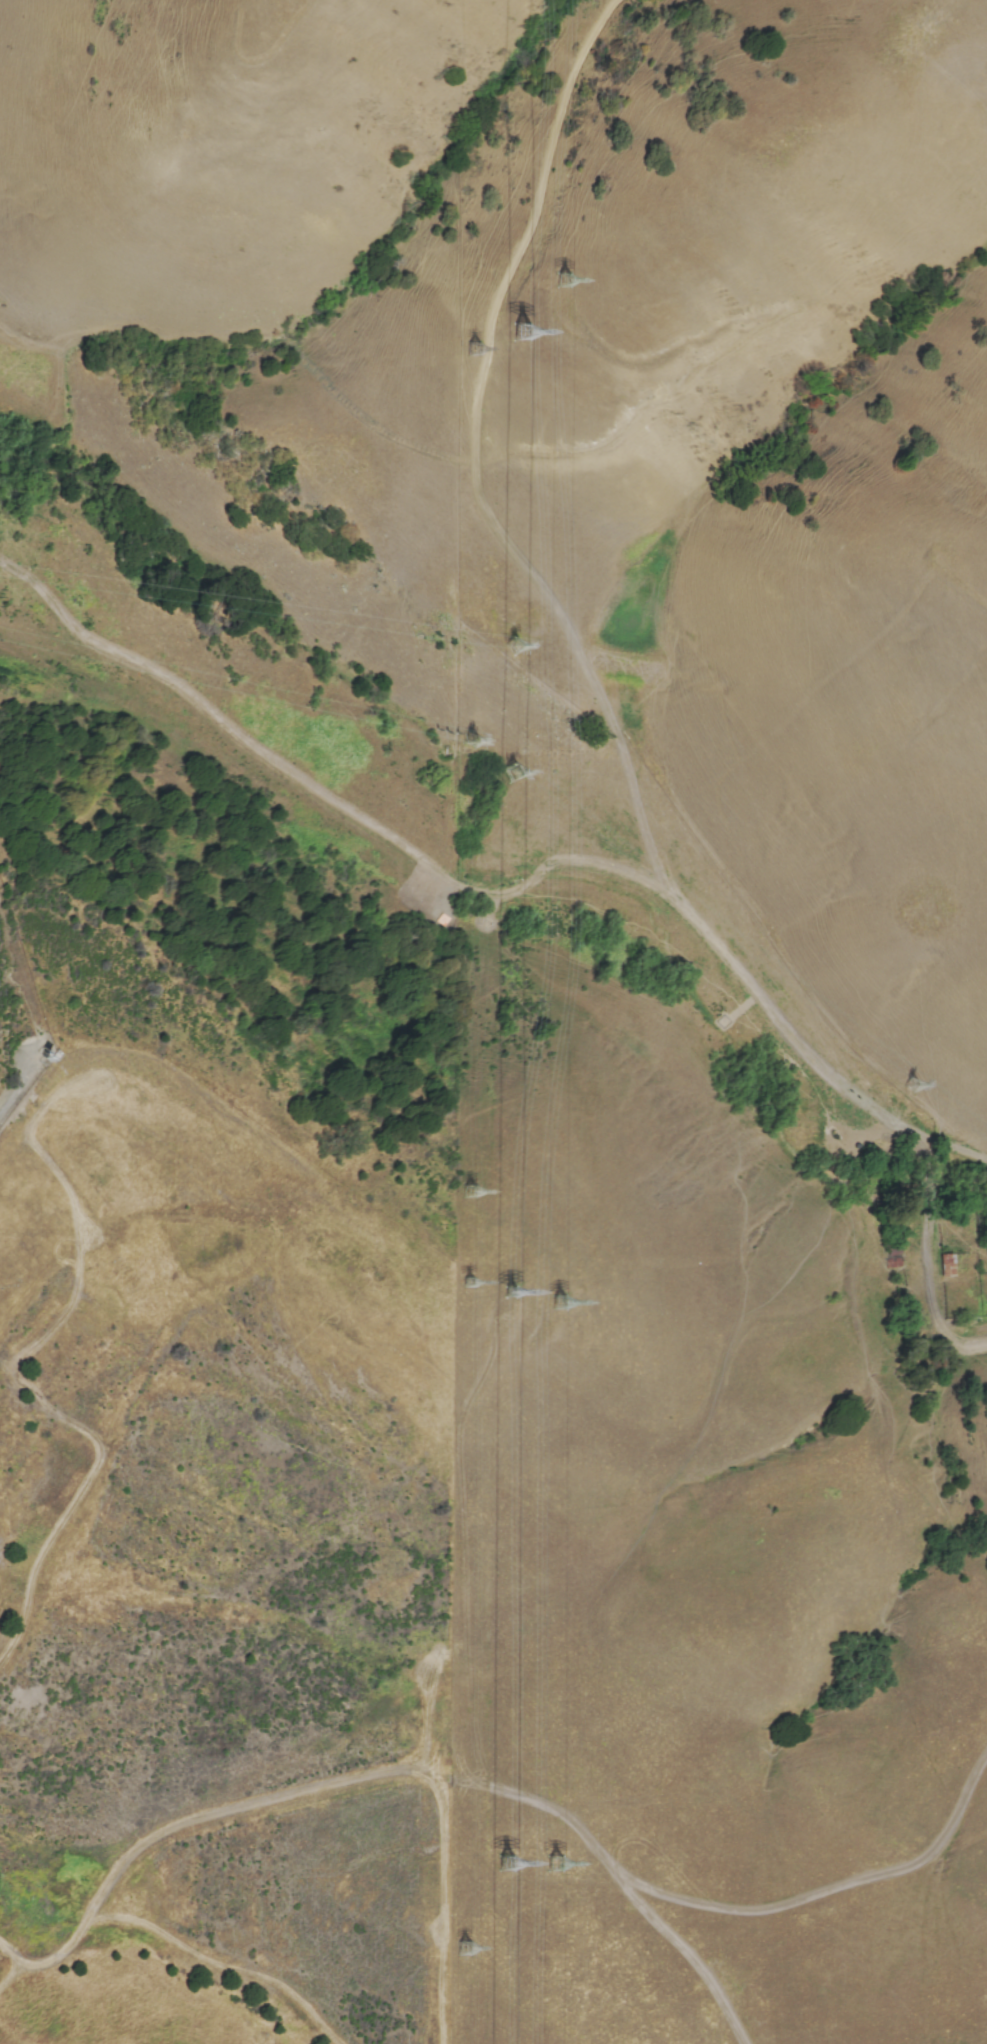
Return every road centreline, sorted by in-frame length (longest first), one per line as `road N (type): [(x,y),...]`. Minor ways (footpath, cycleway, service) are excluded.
road 1 (track): [(986,1158),(922,1140),(862,1100),(666,904),(558,866),(494,898),(442,880),(254,760),(156,680),(50,629),(0,626)]
road 2 (track): [(82,1932),(118,1869),(171,1829),(417,1766),(437,1789),(442,1814),(445,2043)]
road 3 (track): [(0,1659),(30,1615),(35,1563),(103,1454),(103,1442),(9,1377),(13,1363),(68,1311),(79,1266)]
road 4 (track): [(633,0),(589,50),(544,151),(539,220),(510,272),(485,350)]
road 5 (track): [(340,2043),(268,1981),(124,1922),(82,1932)]
road 6 (track): [(938,1143),(928,1195),(932,1282)]
road 7 (track): [(79,1266),(74,1233),(87,1216),(101,1239),(79,1266)]

